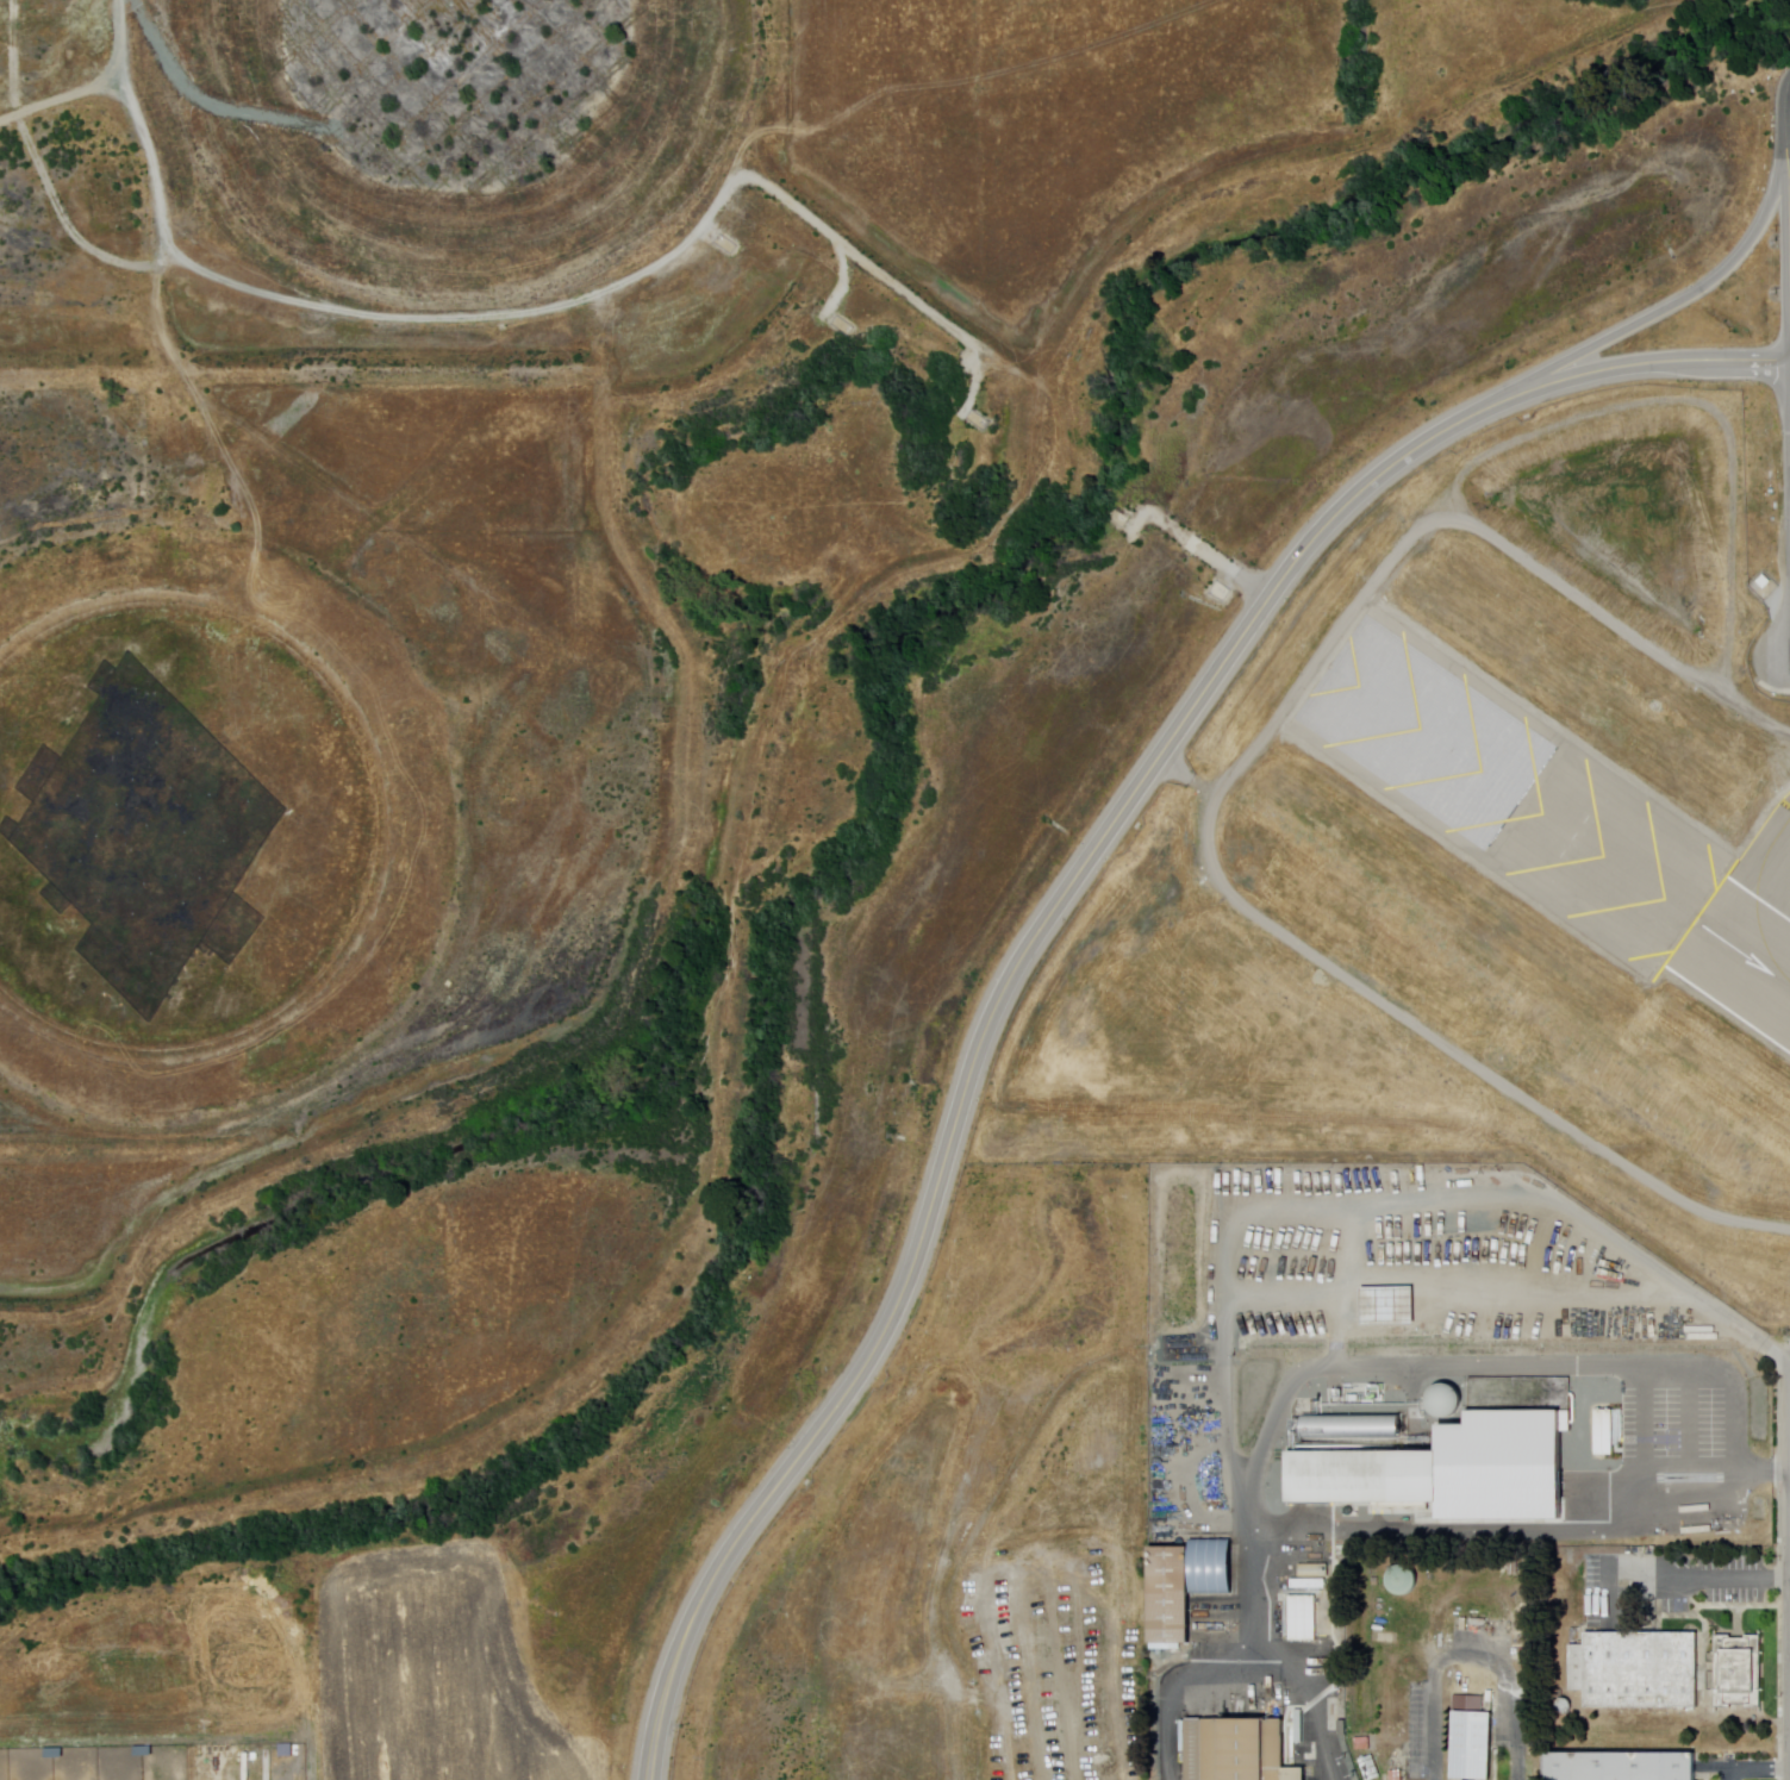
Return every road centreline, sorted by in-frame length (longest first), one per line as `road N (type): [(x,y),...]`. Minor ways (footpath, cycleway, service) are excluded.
road 1 (residential): [(1789,364),(1623,366),(1549,386),(1418,449),(1358,494),(1305,552),(1050,912),(984,1022),(912,1274),(836,1405),(753,1512),(691,1631),(645,1779)]
road 2 (residential): [(1785,157),(1783,181),(1758,231),(1720,274),(1471,418)]
road 3 (residential): [(1789,232),(1785,87)]

